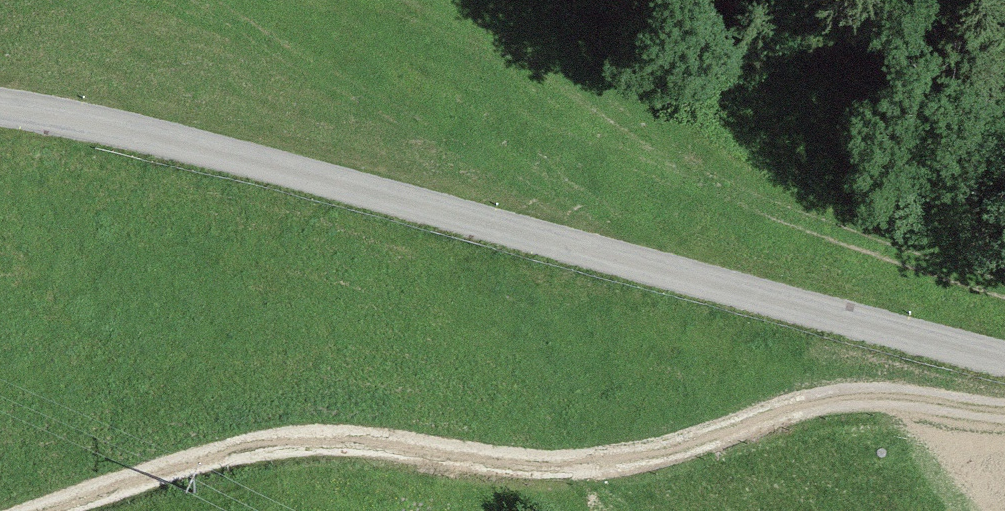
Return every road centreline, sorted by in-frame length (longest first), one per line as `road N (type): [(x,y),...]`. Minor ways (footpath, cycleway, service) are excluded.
road 1 (residential): [(0,107),(183,138),(1004,362)]
road 2 (track): [(91,510),(334,439),(578,465),(834,408),(1004,413)]

